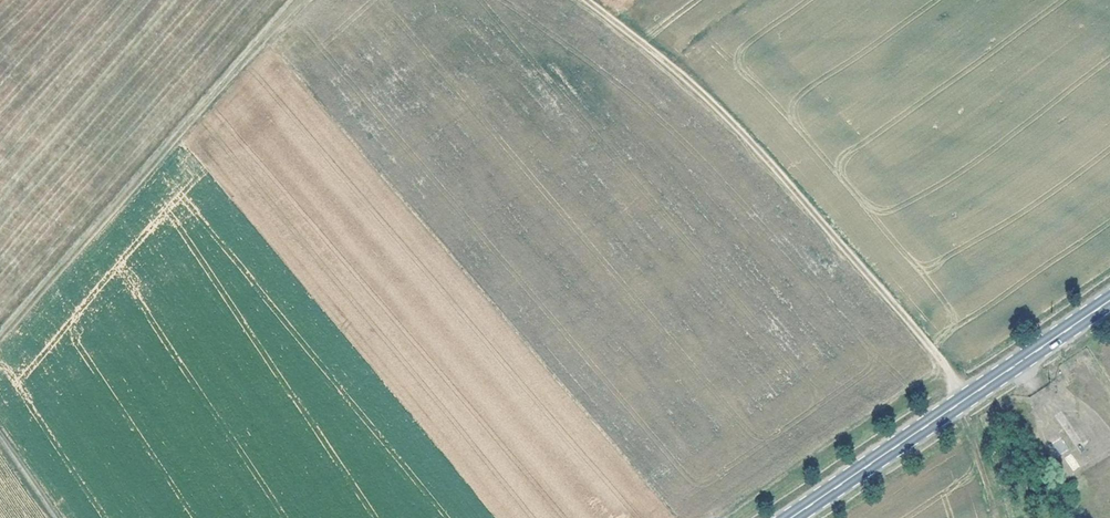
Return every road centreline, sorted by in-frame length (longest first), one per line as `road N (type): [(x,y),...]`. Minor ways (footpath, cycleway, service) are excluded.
road 1 (track): [(966,398),(883,289),(721,110),(586,0)]
road 2 (track): [(0,338),(299,0)]
road 3 (primary): [(1109,300),(791,517)]

